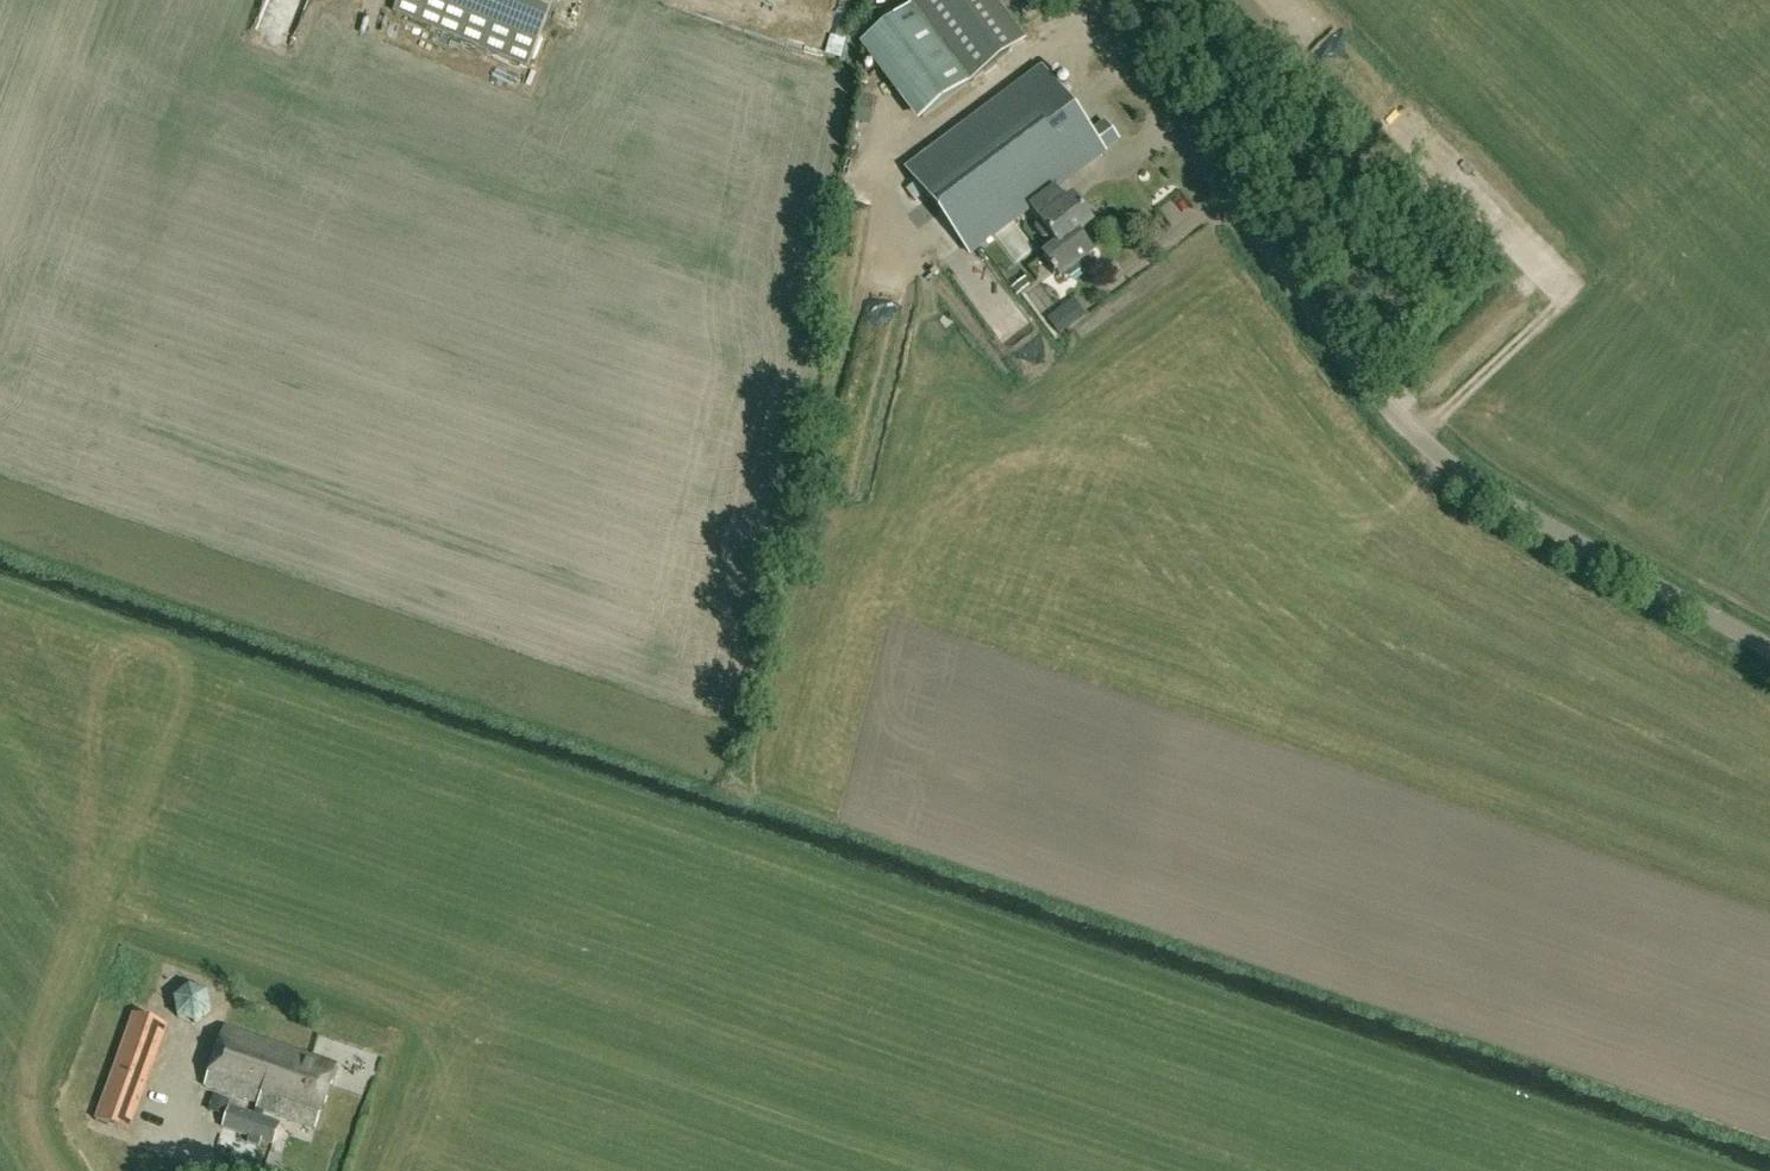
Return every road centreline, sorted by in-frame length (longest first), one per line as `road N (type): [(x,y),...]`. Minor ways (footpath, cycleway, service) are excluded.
road 1 (unclassified): [(1769,646),(1545,525),(1444,458),(1393,411),(1075,0)]

